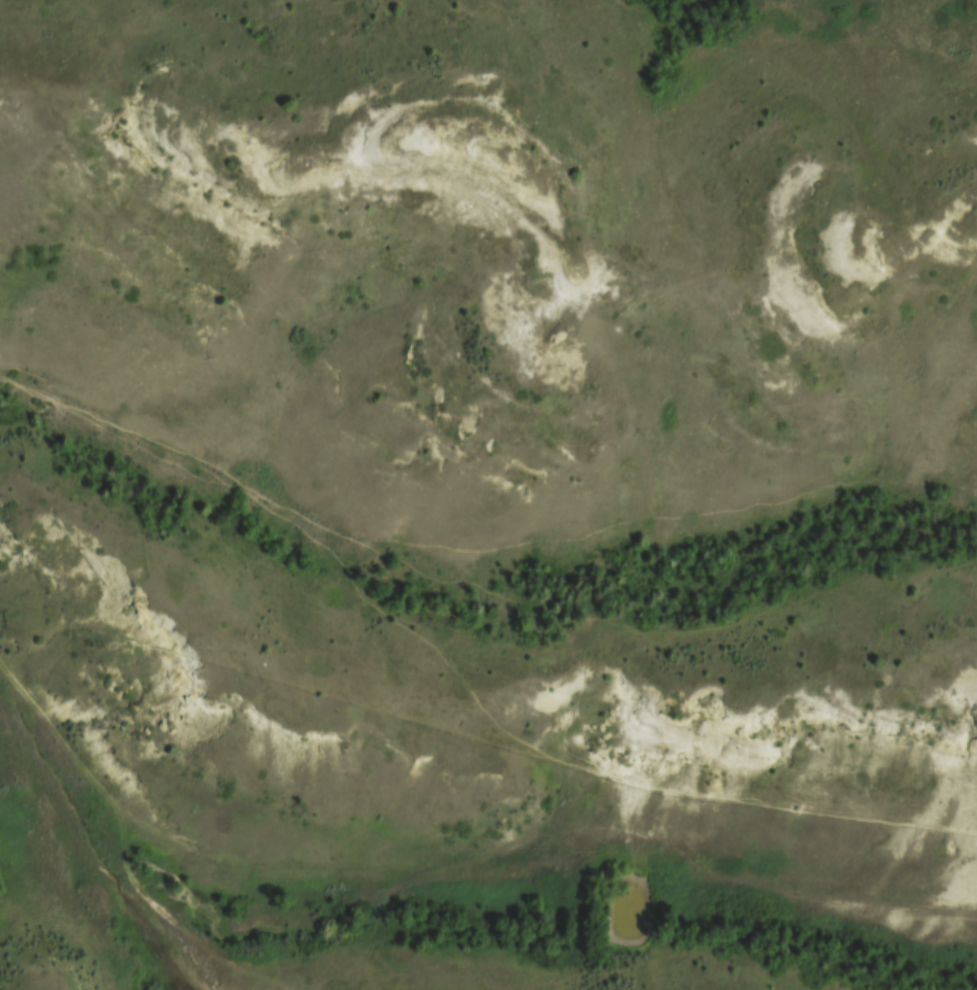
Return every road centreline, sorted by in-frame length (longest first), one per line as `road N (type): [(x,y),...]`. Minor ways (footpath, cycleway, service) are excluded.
road 1 (track): [(317,989),(374,943),(380,910),(414,870),(579,819),(643,820),(720,861),(825,887),(976,900)]
road 2 (track): [(0,666),(118,808),(119,863),(140,895),(231,969),(287,989)]

